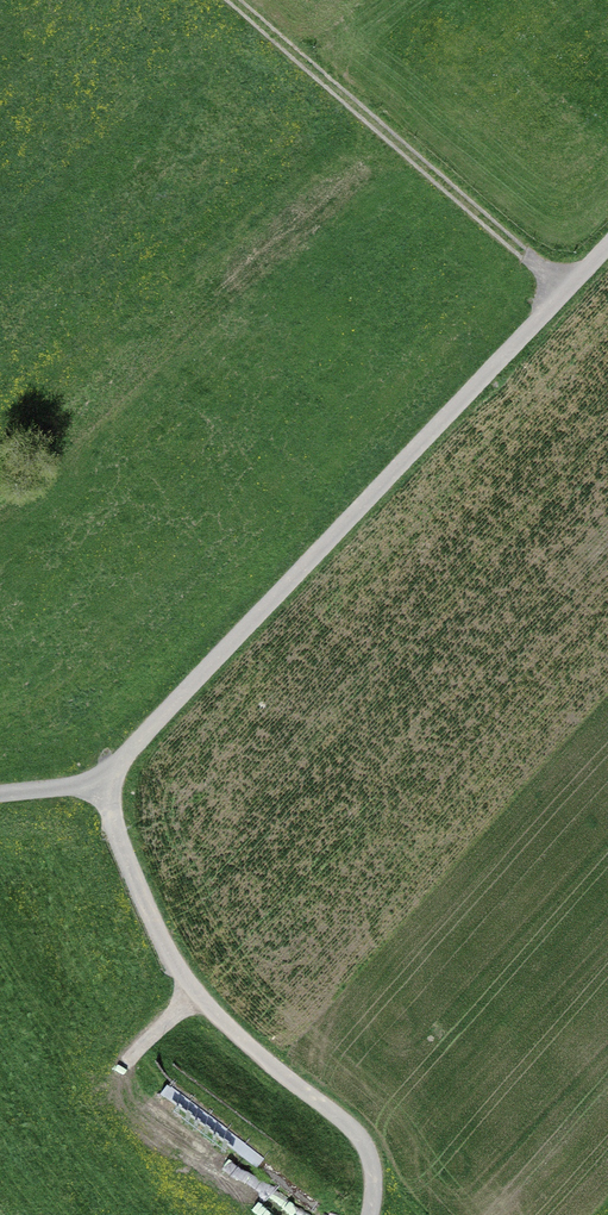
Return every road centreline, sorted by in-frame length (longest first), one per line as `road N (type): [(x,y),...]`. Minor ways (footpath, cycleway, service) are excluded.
road 1 (track): [(607,241),(93,794)]
road 2 (track): [(369,1214),(375,1157),(363,1106),(347,1086),(268,1051),(211,1007),(186,978),(93,794)]
road 3 (track): [(556,293),(216,0)]

